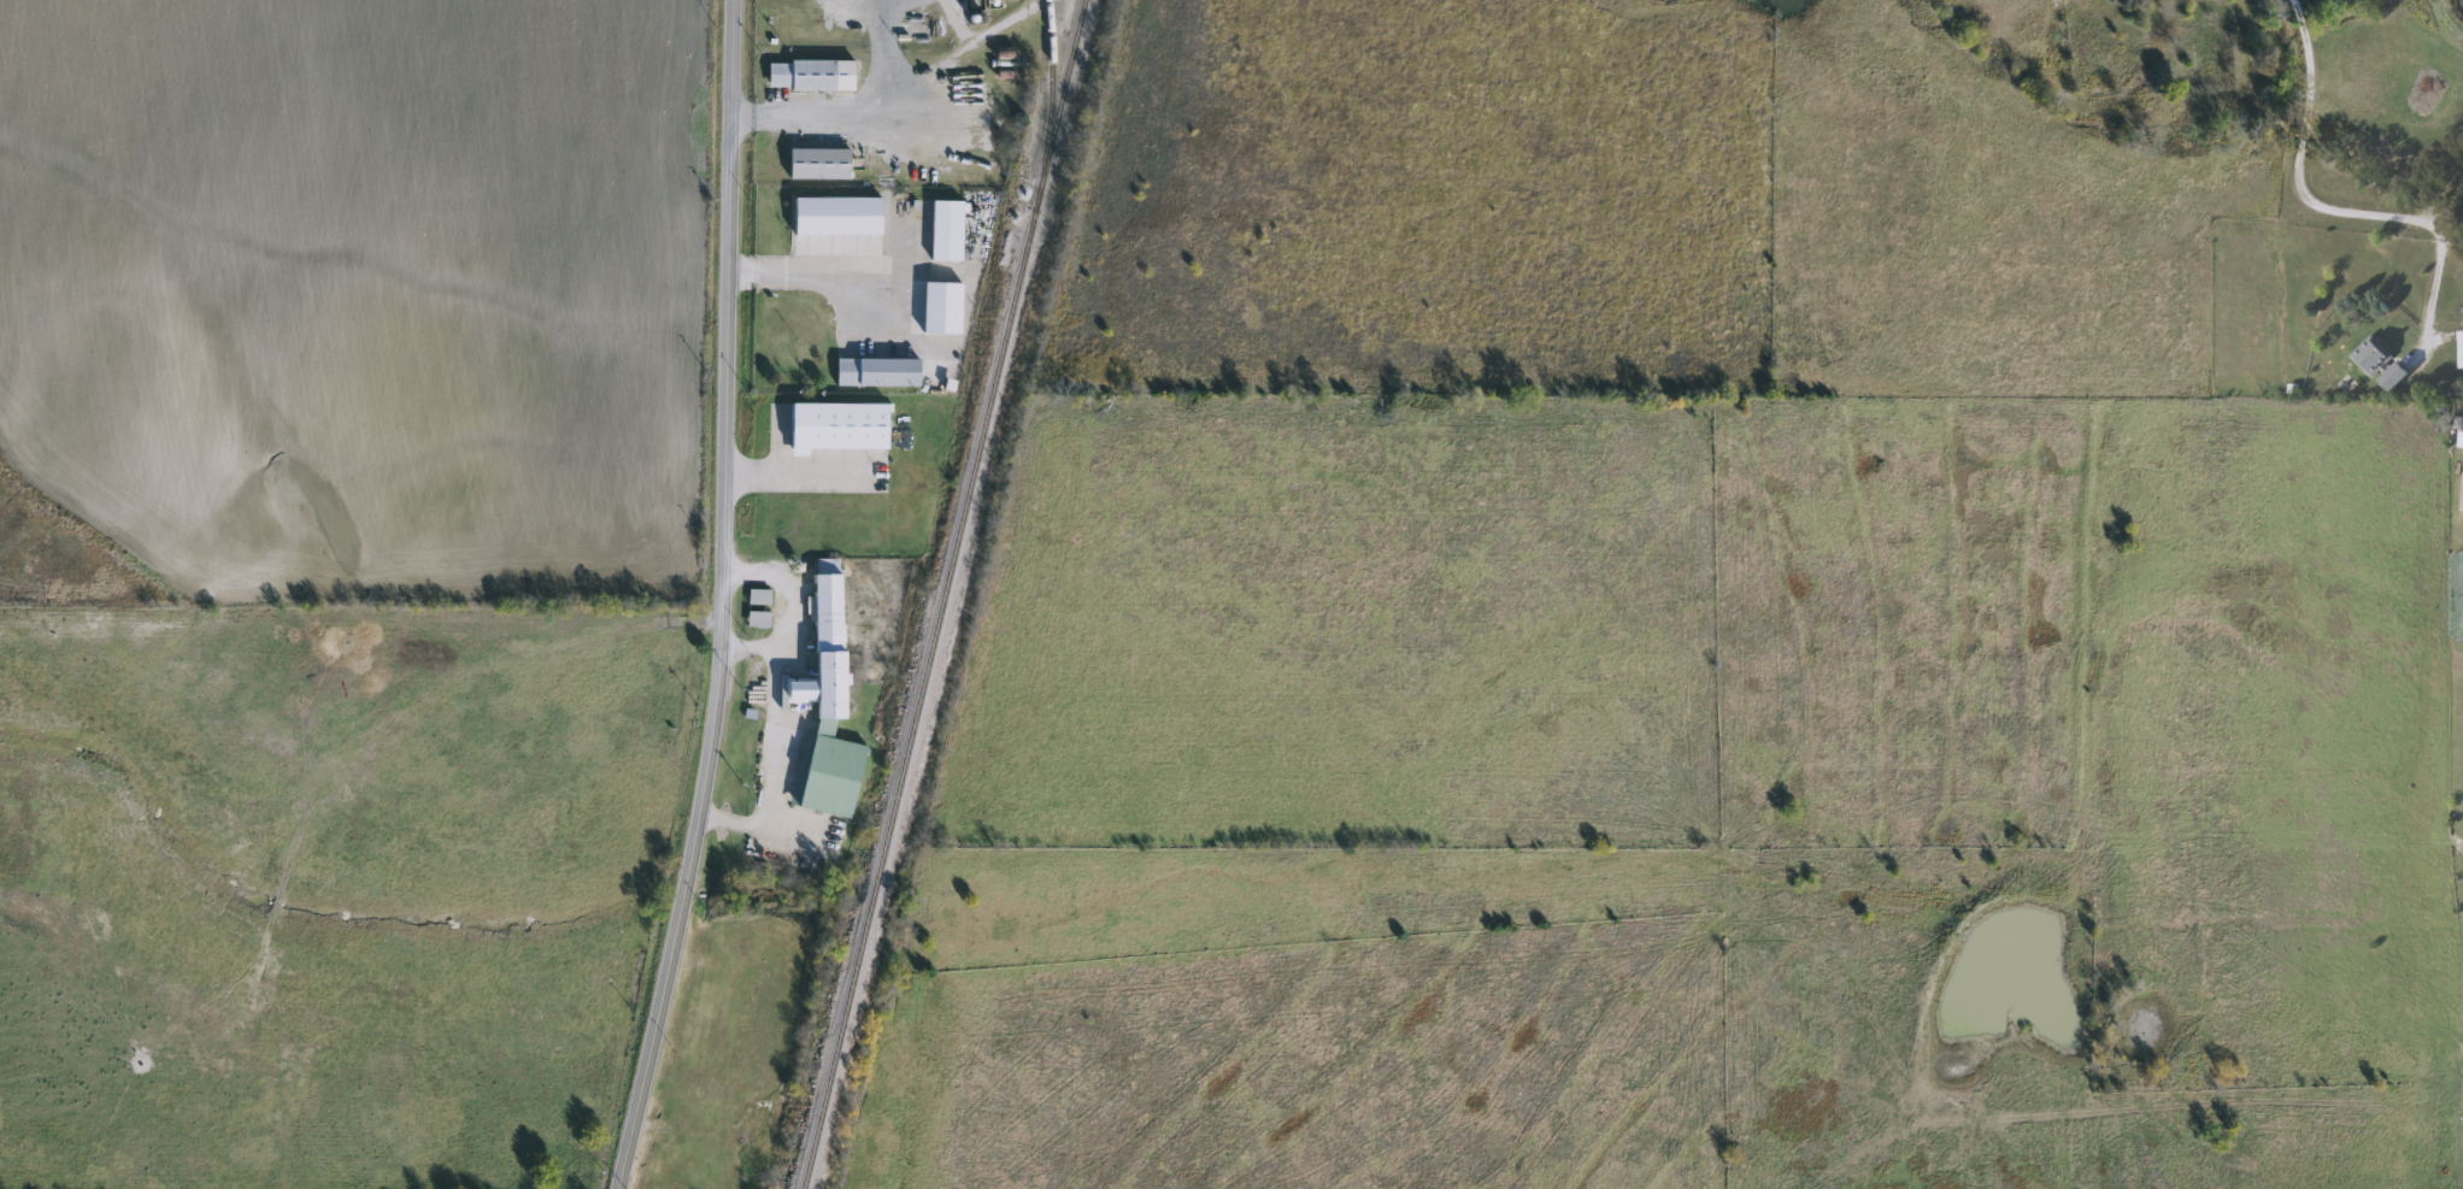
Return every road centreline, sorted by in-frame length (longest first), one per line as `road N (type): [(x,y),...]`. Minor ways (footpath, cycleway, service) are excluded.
road 1 (tertiary): [(614,1188),(711,713),(732,0)]

